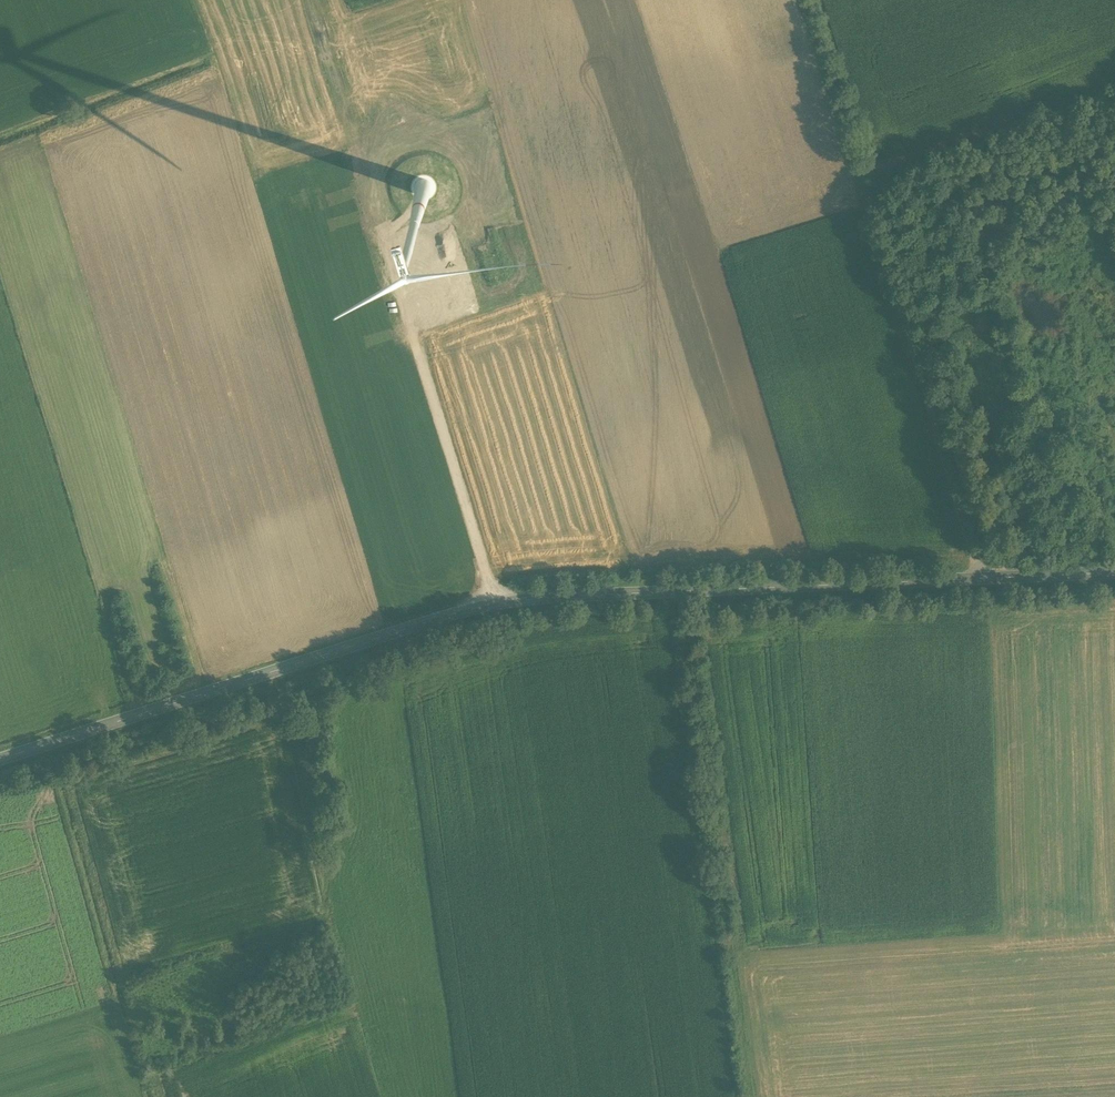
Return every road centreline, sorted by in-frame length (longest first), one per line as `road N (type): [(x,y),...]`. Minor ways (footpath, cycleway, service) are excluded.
road 1 (tertiary): [(0,758),(522,598),(1114,571)]
road 2 (track): [(498,603),(377,231)]

